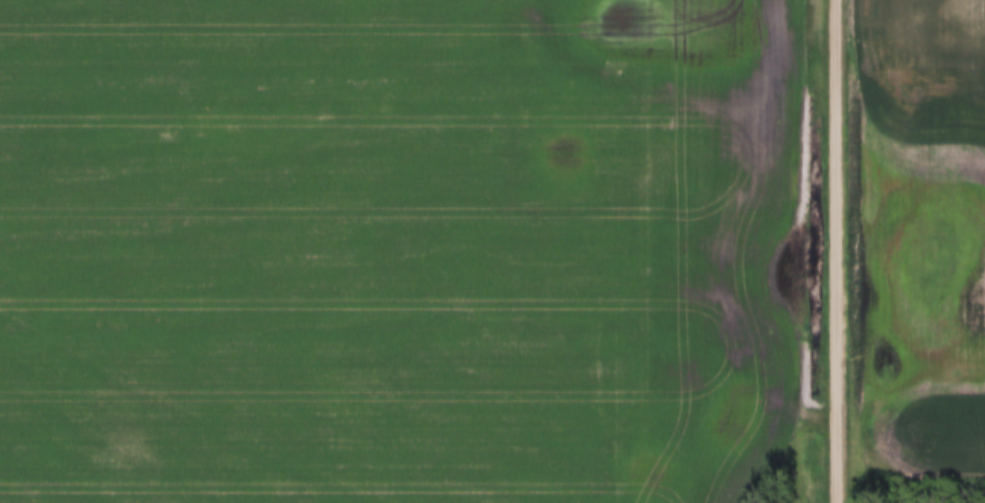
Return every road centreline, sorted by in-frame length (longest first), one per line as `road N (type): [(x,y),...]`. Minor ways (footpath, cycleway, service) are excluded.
road 1 (residential): [(836,0),(838,502)]

